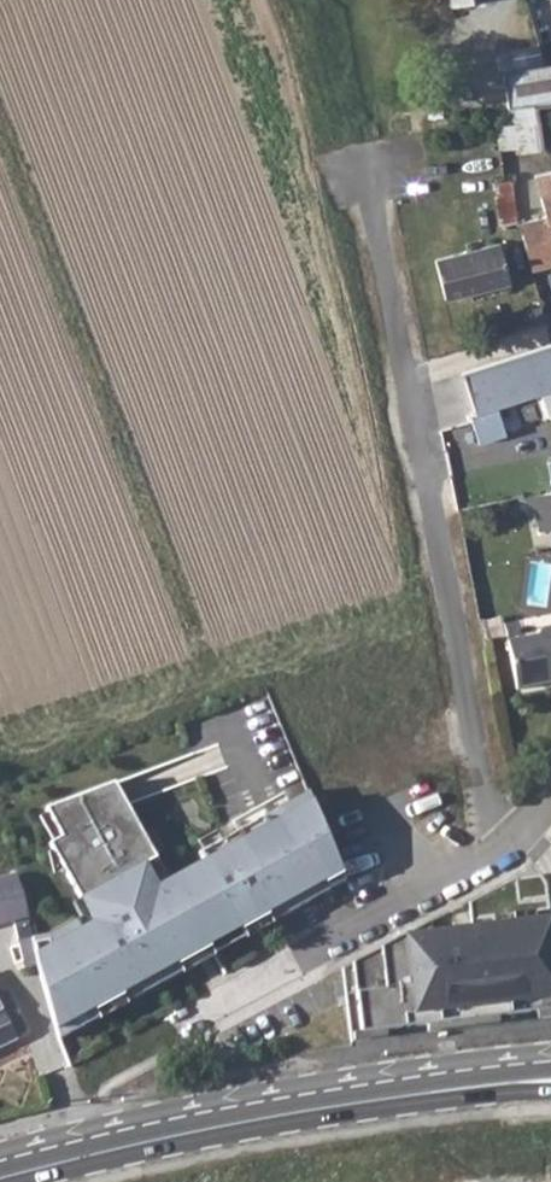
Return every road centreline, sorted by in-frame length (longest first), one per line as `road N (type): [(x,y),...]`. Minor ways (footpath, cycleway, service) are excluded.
road 1 (residential): [(498,845),(368,166)]
road 2 (tertiary): [(550,1078),(240,1124),(0,1177)]
road 3 (residential): [(498,845),(197,1016)]

